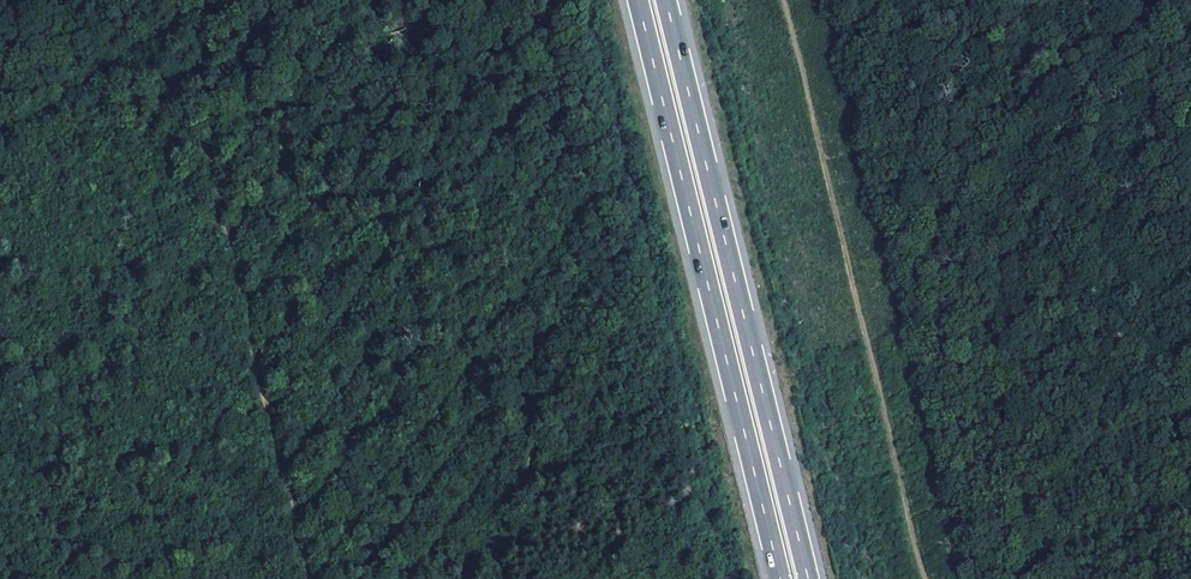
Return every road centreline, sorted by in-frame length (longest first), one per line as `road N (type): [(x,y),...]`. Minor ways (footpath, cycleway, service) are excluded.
road 1 (motorway): [(637,0),(780,578)]
road 2 (motorway): [(807,578),(665,0)]

